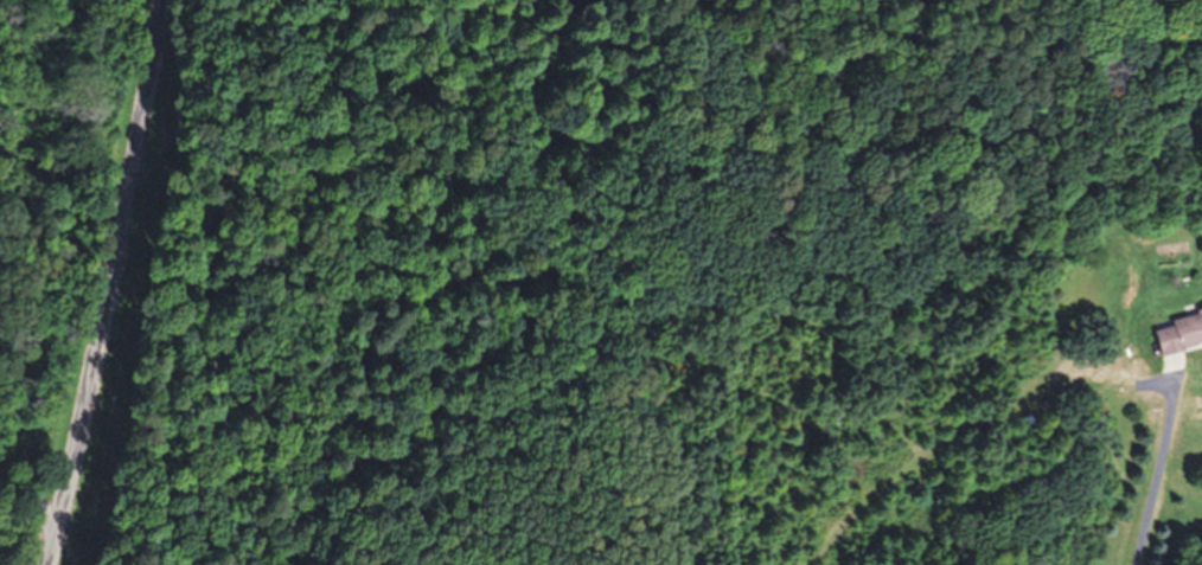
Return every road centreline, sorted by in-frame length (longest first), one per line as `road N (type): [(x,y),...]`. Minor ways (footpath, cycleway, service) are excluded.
road 1 (residential): [(49,564),(163,0)]

